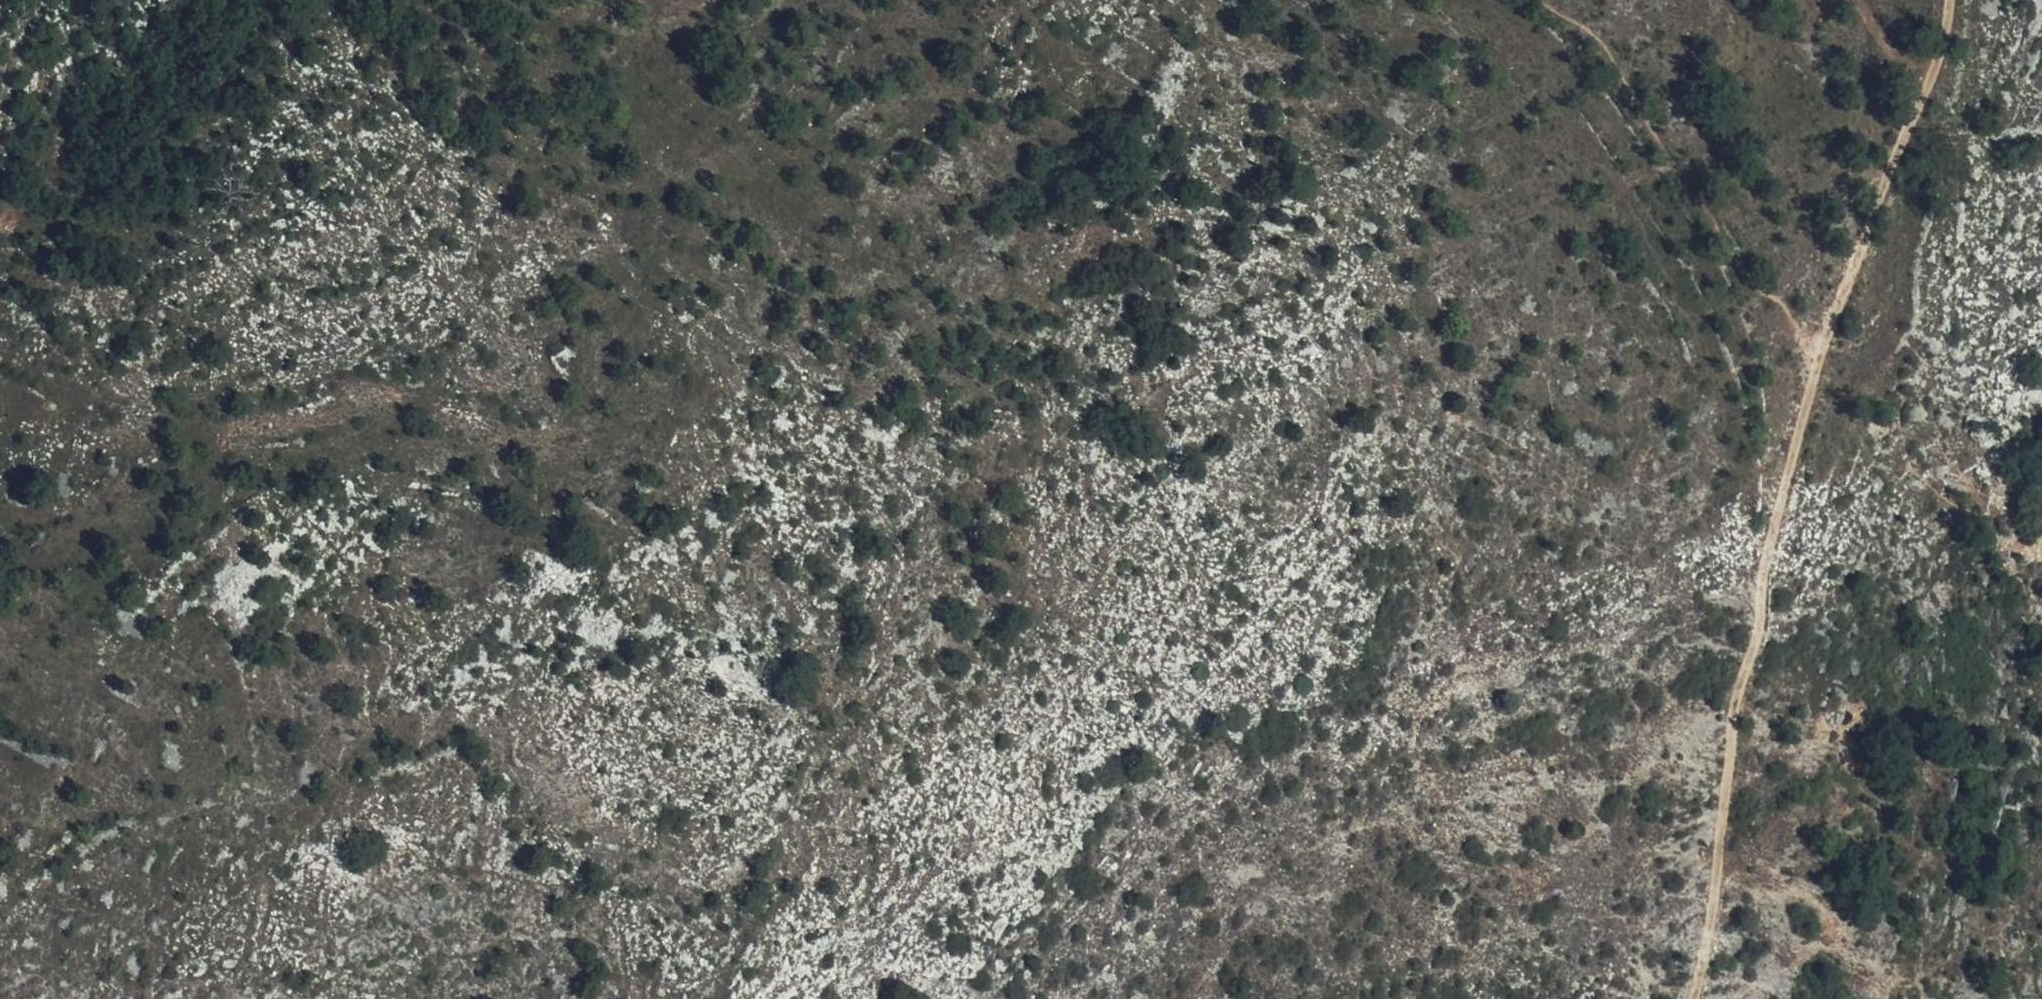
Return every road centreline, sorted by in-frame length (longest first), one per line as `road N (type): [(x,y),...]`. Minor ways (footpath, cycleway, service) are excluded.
road 1 (track): [(1696,998),(1713,920),(1736,708),(1764,635),(1765,573),(1822,351)]
road 2 (track): [(1925,99),(1822,351)]
road 3 (track): [(1853,0),(1925,99)]

